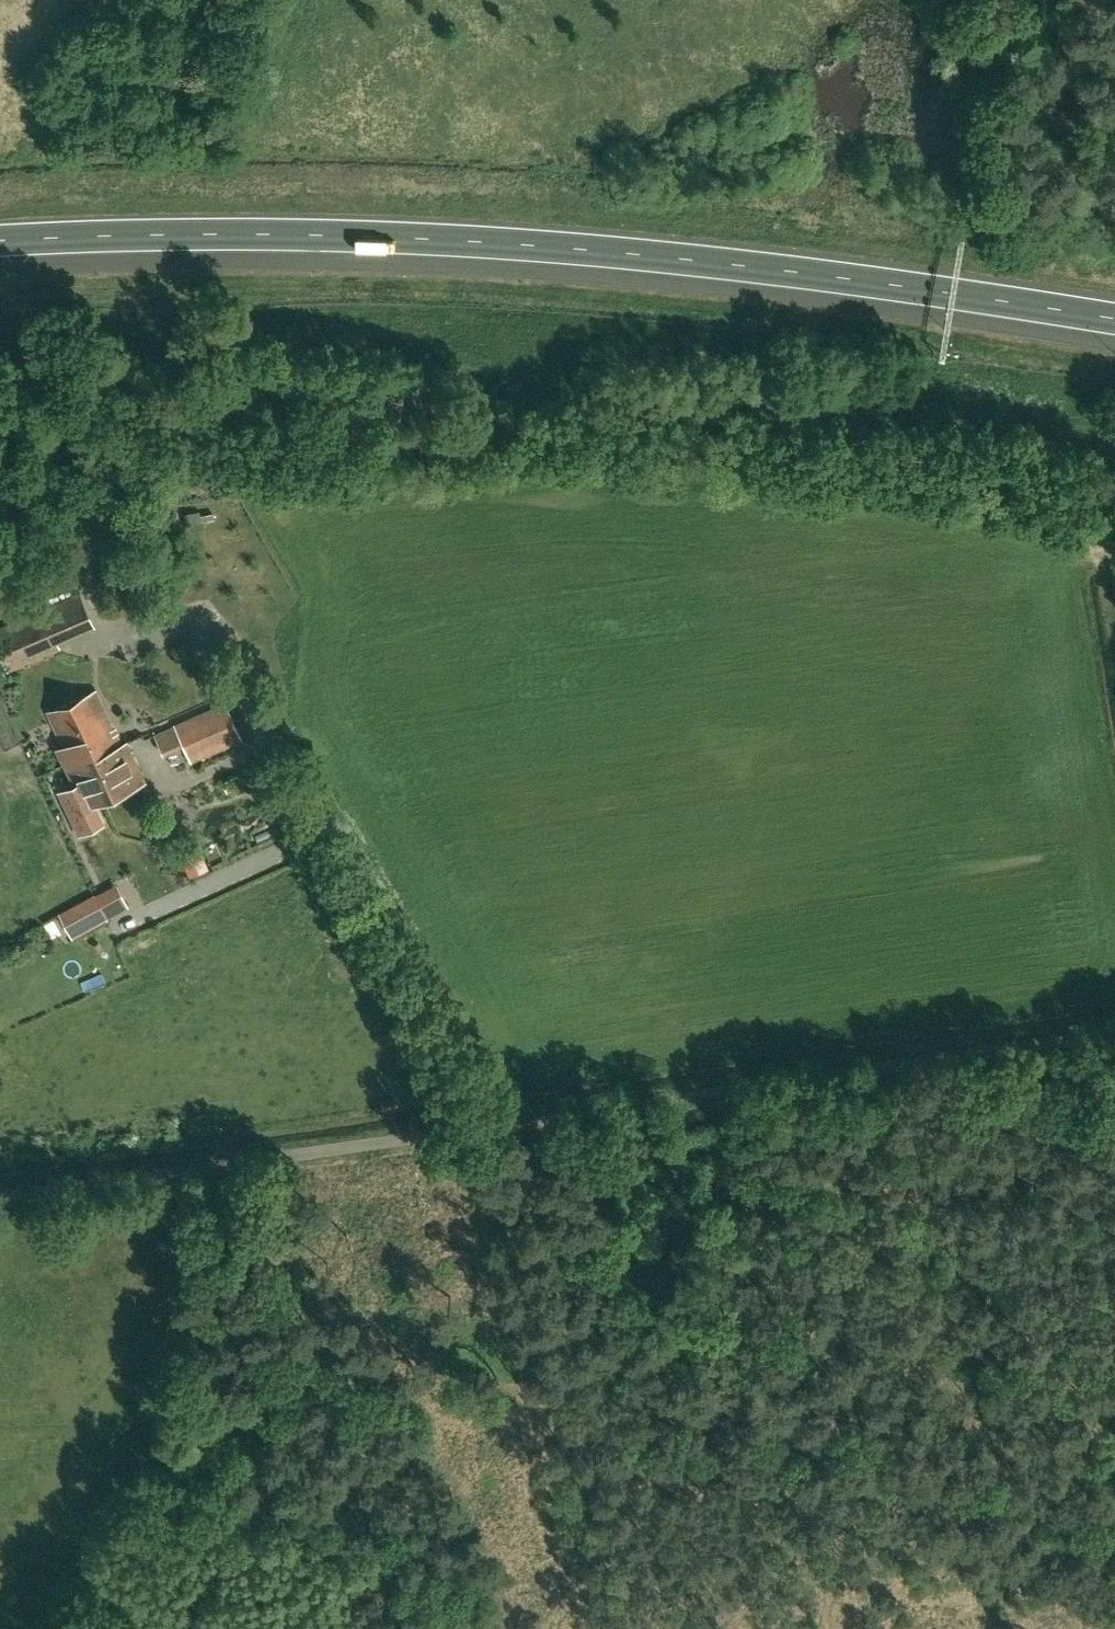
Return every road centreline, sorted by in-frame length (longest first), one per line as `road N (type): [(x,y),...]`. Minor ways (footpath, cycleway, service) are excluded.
road 1 (unclassified): [(0,1195),(1114,1032)]
road 2 (motorway): [(0,239),(266,234),(578,248),(1114,319)]

